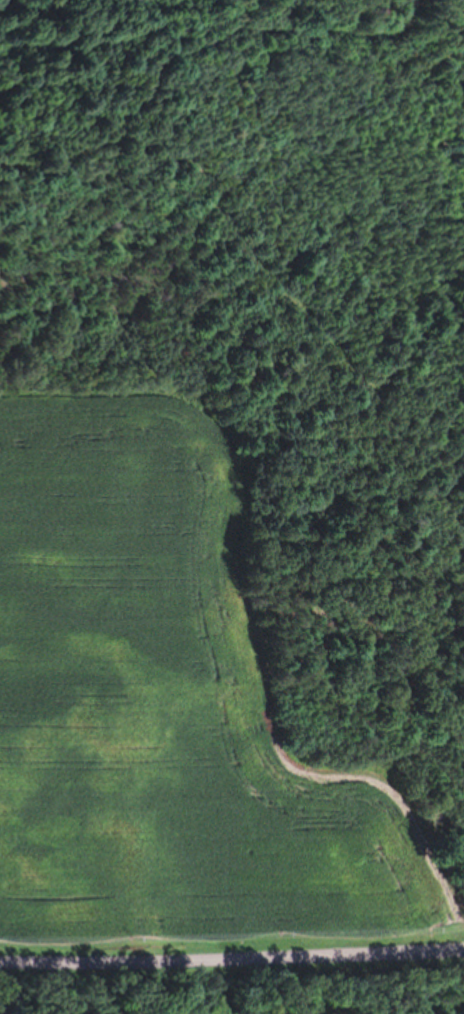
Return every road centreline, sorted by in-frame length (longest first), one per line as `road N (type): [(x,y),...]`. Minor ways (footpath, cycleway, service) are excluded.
road 1 (residential): [(0,1001),(463,950)]

